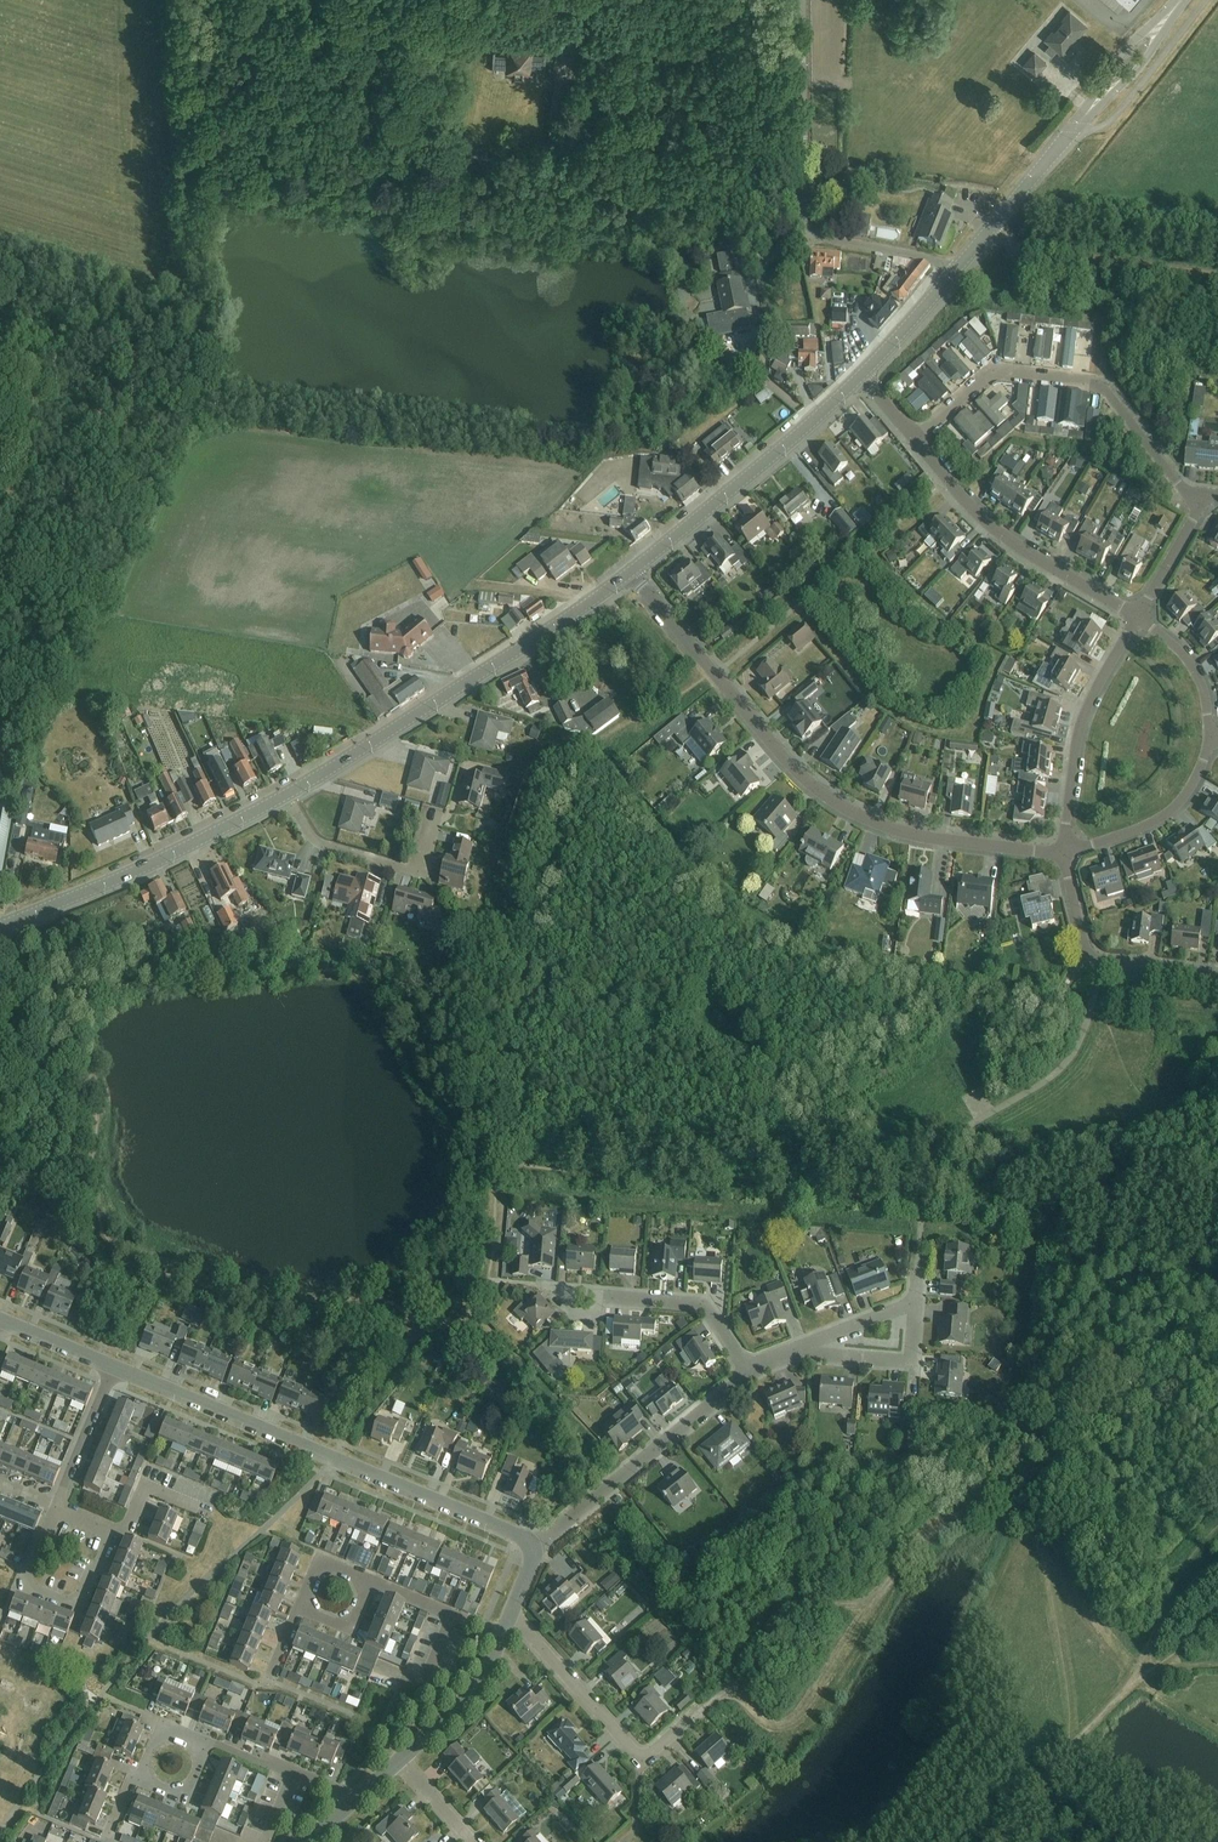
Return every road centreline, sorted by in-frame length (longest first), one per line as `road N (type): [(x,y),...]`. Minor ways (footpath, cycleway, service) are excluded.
road 1 (residential): [(1065,853),(927,838),(827,799),(776,751),(632,571)]
road 2 (residential): [(532,1548),(519,1535),(111,1367)]
road 3 (tertiary): [(289,793),(632,571)]
road 4 (residential): [(1202,499),(1177,484),(1113,395),(1096,384),(995,375),(916,437)]
road 5 (tertiary): [(955,271),(1186,0)]
road 6 (tertiary): [(0,927),(289,793)]
road 7 (tertiary): [(632,571),(864,375)]
road 8 (residential): [(1137,616),(1005,534),(961,496),(916,437)]
road 9 (residential): [(532,1548),(749,1372)]
road 10 (residential): [(703,1709),(654,1750),(637,1753),(510,1619)]
road 11 (residential): [(1137,616),(1078,737),(1065,853)]
road 12 (residential): [(955,271),(922,257),(826,240),(804,223),(805,135)]
road 13 (track): [(988,231),(1012,248),(1217,273)]
road 14 (residential): [(1065,853),(1086,950),(1100,961),(1217,976)]
road 15 (residential): [(113,1533),(73,1605),(21,1586),(51,1508)]
road 16 (residential): [(435,818),(415,870),(324,846),(289,793)]
road 17 (residential): [(1065,853),(1168,813),(1199,776),(1212,737)]
road 18 (residential): [(749,1372),(706,1306),(596,1296)]
road 19 (residential): [(400,1760),(462,1703),(501,1638)]
road 20 (residential): [(51,1508),(111,1367)]
road 21 (residential): [(1212,737),(1205,691),(1190,658),(1137,616)]
road 22 (residential): [(501,1638),(368,1583)]
road 23 (tertiary): [(864,375),(955,271)]
road 24 (unclassified): [(805,135),(803,0)]
road 25 (residential): [(1137,616),(1202,499)]
road 26 (residential): [(795,1351),(916,1306)]
road 27 (residential): [(111,1367),(0,1320)]

